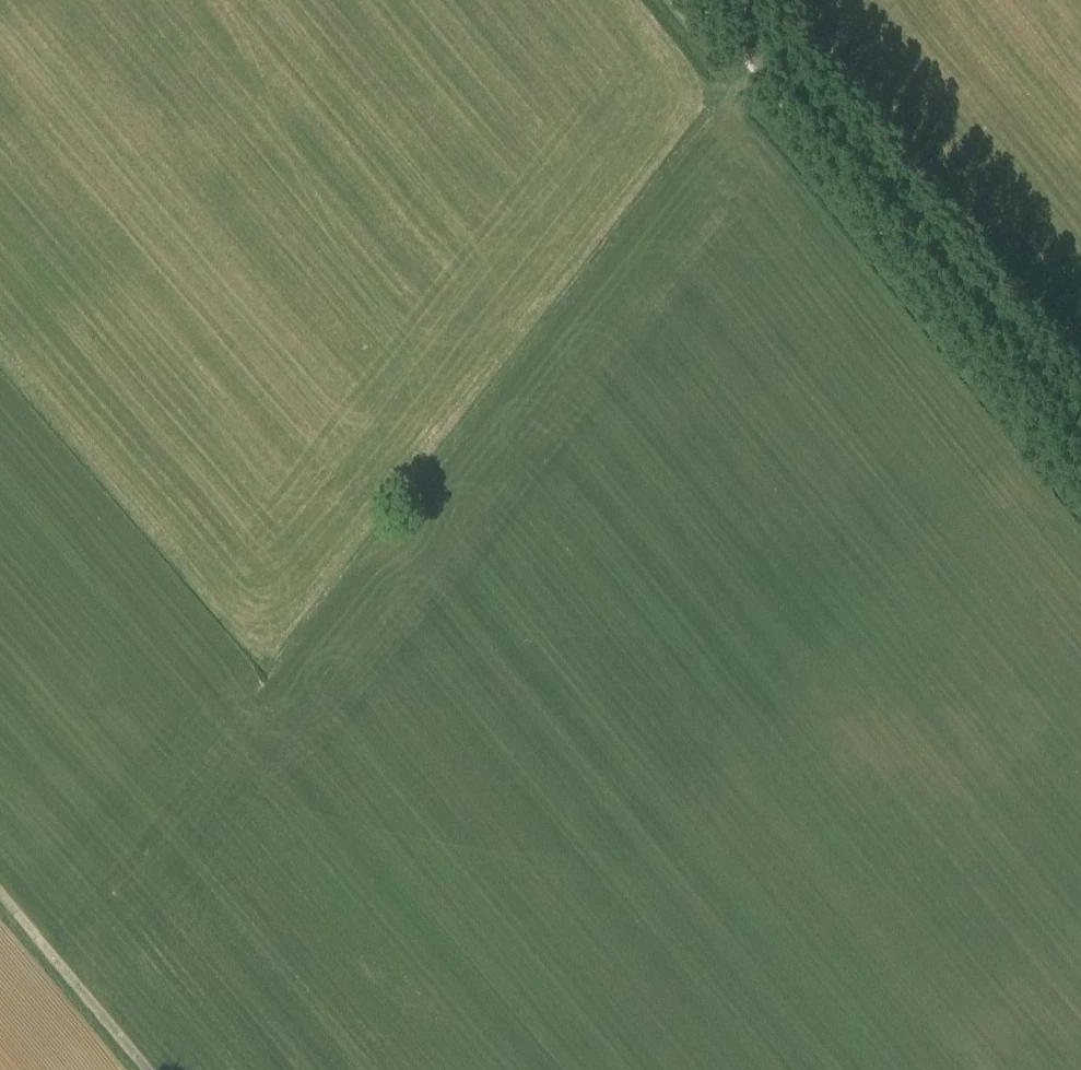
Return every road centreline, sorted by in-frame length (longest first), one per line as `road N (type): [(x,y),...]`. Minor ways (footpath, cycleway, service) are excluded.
road 1 (unclassified): [(1080,464),(709,0)]

